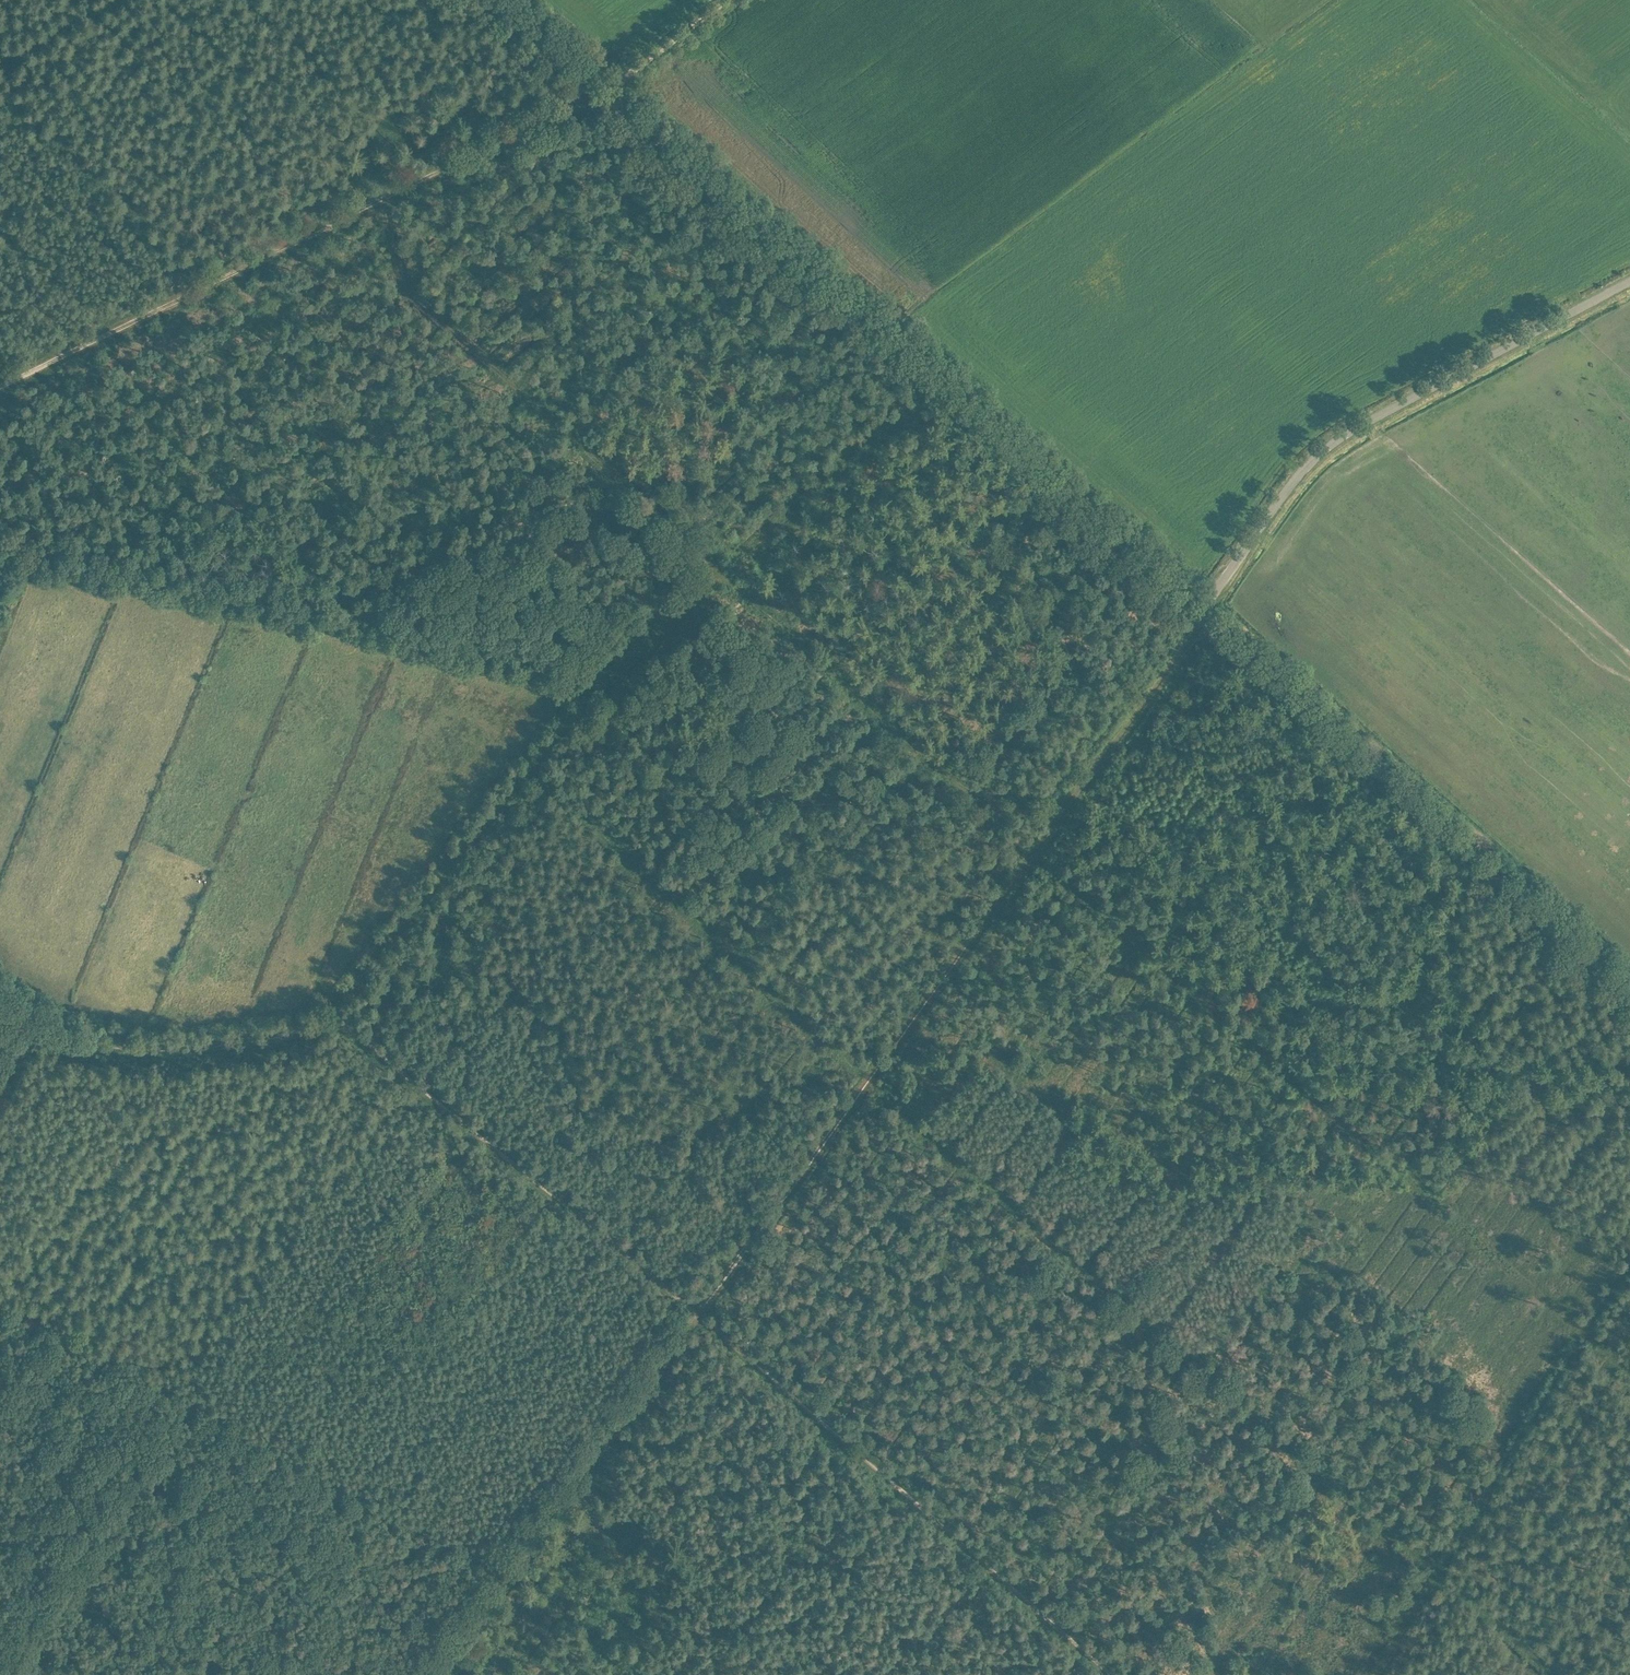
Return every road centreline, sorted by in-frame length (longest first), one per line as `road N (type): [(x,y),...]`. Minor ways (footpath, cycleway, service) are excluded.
road 1 (track): [(1198,615),(430,1674)]
road 2 (track): [(1109,1674),(696,1311),(322,1015)]
road 3 (unclassified): [(1198,615),(499,0)]
road 4 (track): [(728,0),(603,91),(566,102),(0,386)]
road 5 (unclassified): [(1629,993),(1198,615)]
road 6 (unclassified): [(1198,615),(1292,483),(1338,440),(1629,281)]
road 7 (track): [(322,1015),(226,1046),(131,1049),(21,1020),(0,1001)]

